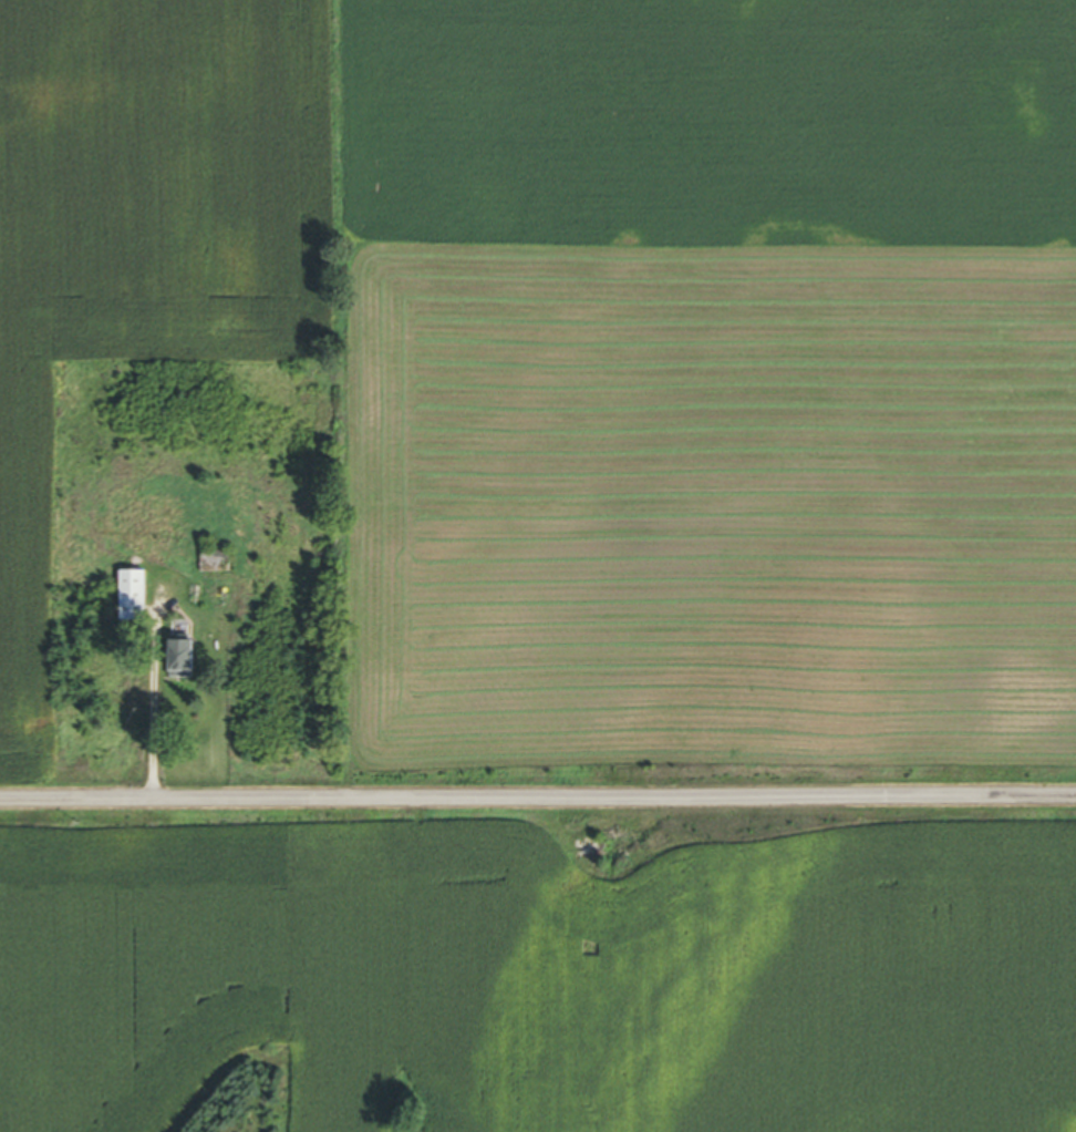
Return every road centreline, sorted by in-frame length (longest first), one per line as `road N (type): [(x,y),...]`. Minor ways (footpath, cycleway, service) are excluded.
road 1 (residential): [(1075,796),(0,800)]

